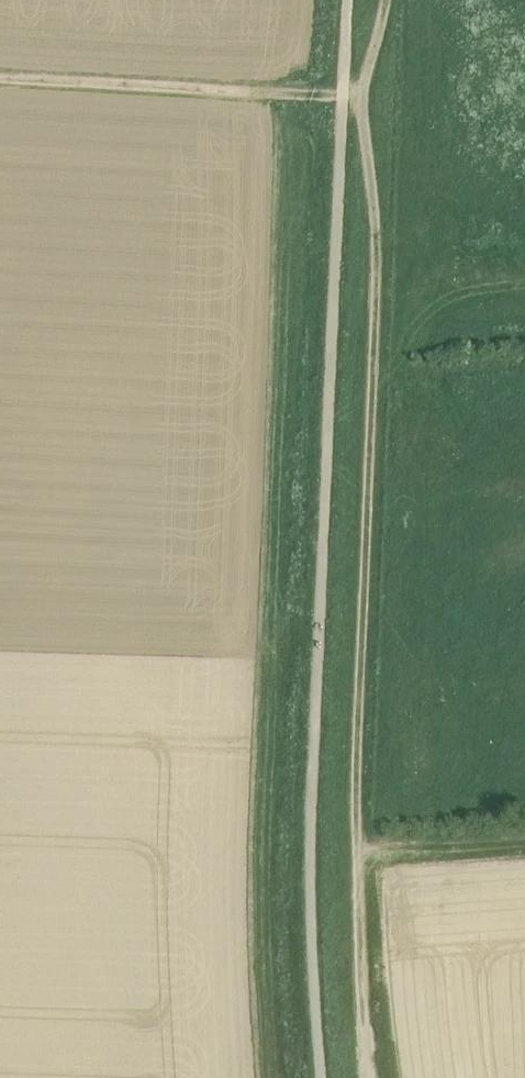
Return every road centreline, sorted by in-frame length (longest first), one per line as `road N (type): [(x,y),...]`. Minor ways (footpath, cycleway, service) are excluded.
road 1 (track): [(369,1077),(360,769),(379,221),(362,96),(386,0)]
road 2 (track): [(362,96),(0,79)]
road 3 (track): [(362,837),(524,829)]

